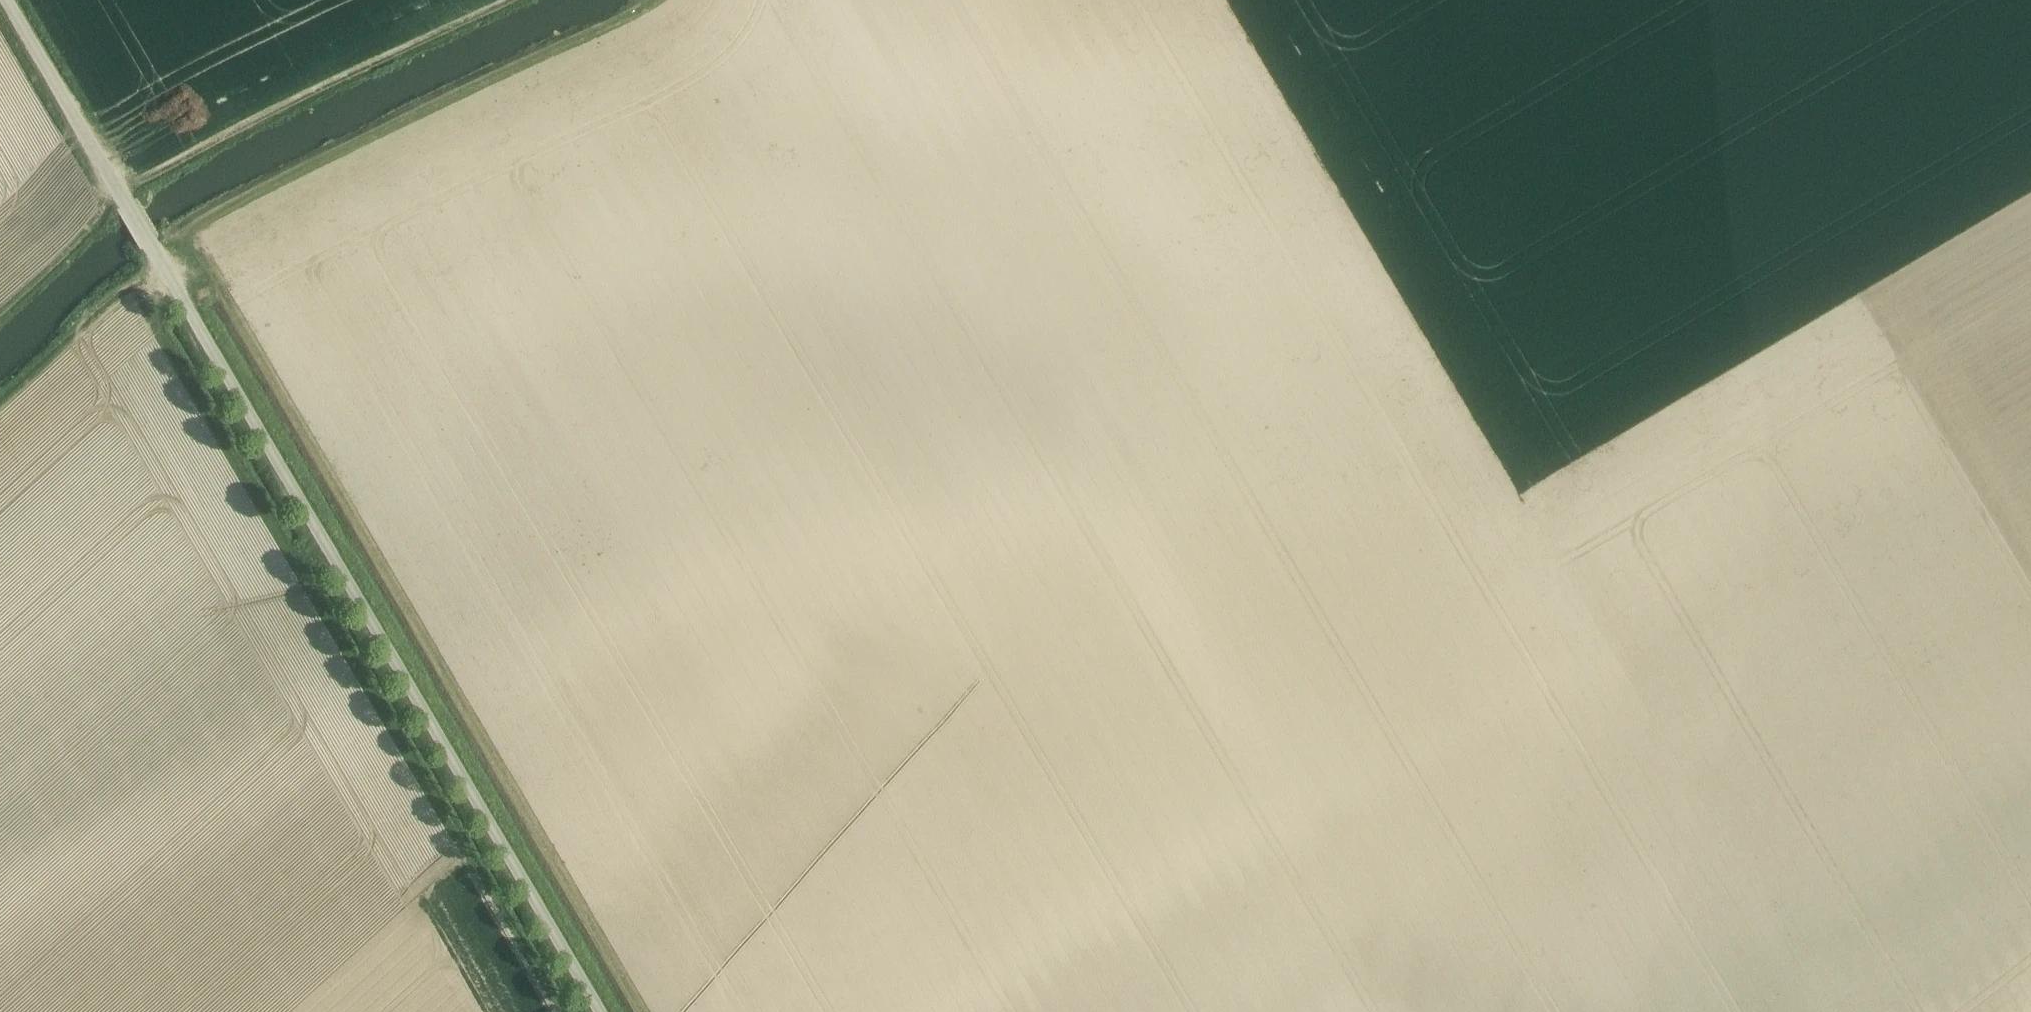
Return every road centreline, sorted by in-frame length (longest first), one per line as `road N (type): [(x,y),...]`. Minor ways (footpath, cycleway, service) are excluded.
road 1 (unclassified): [(600,1011),(7,0)]

